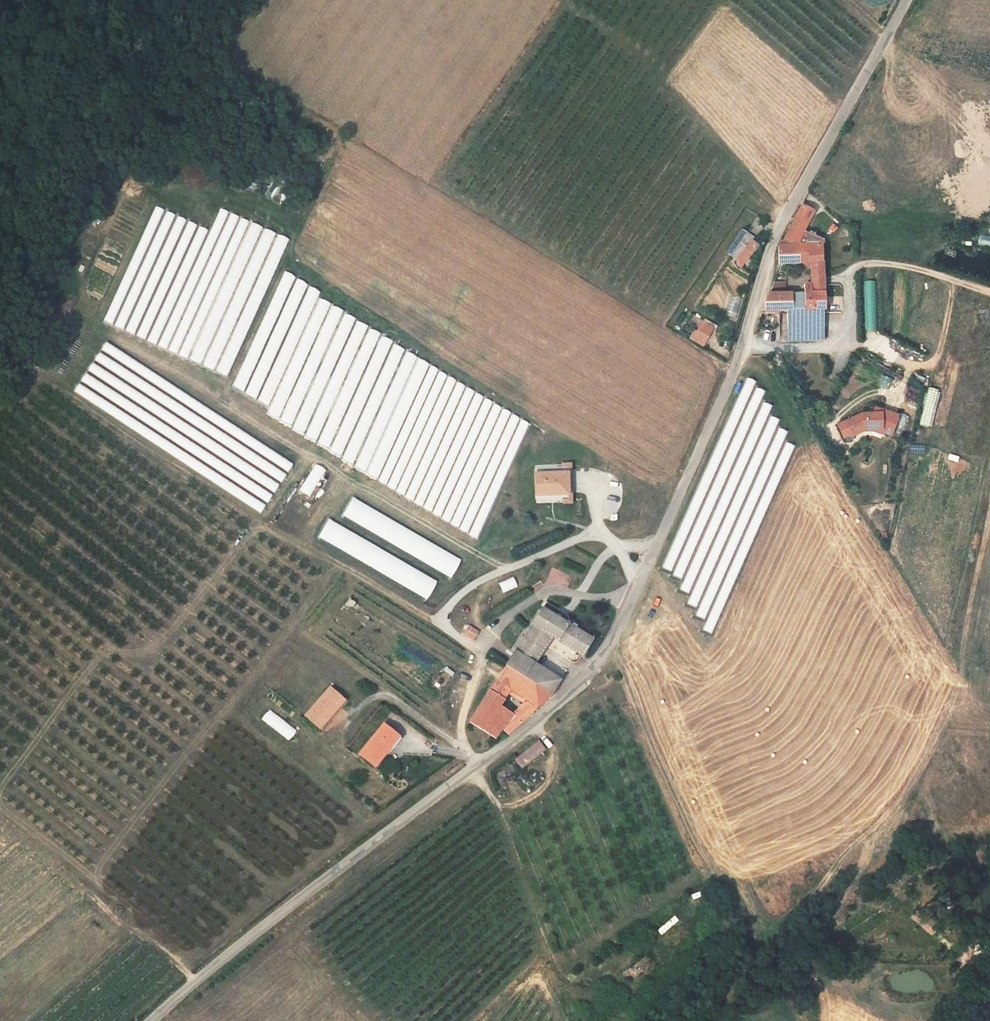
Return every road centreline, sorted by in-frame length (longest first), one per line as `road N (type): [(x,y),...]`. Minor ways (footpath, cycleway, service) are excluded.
road 1 (unclassified): [(151,1020),(595,667),(727,388),(777,230),(904,0)]
road 2 (track): [(798,913),(929,758),(960,670),(989,508)]
road 3 (track): [(610,646),(701,858),(734,883),(759,922),(775,926),(798,913)]
road 4 (track): [(863,835),(807,973)]
road 5 (track): [(863,264),(909,267),(989,290)]

